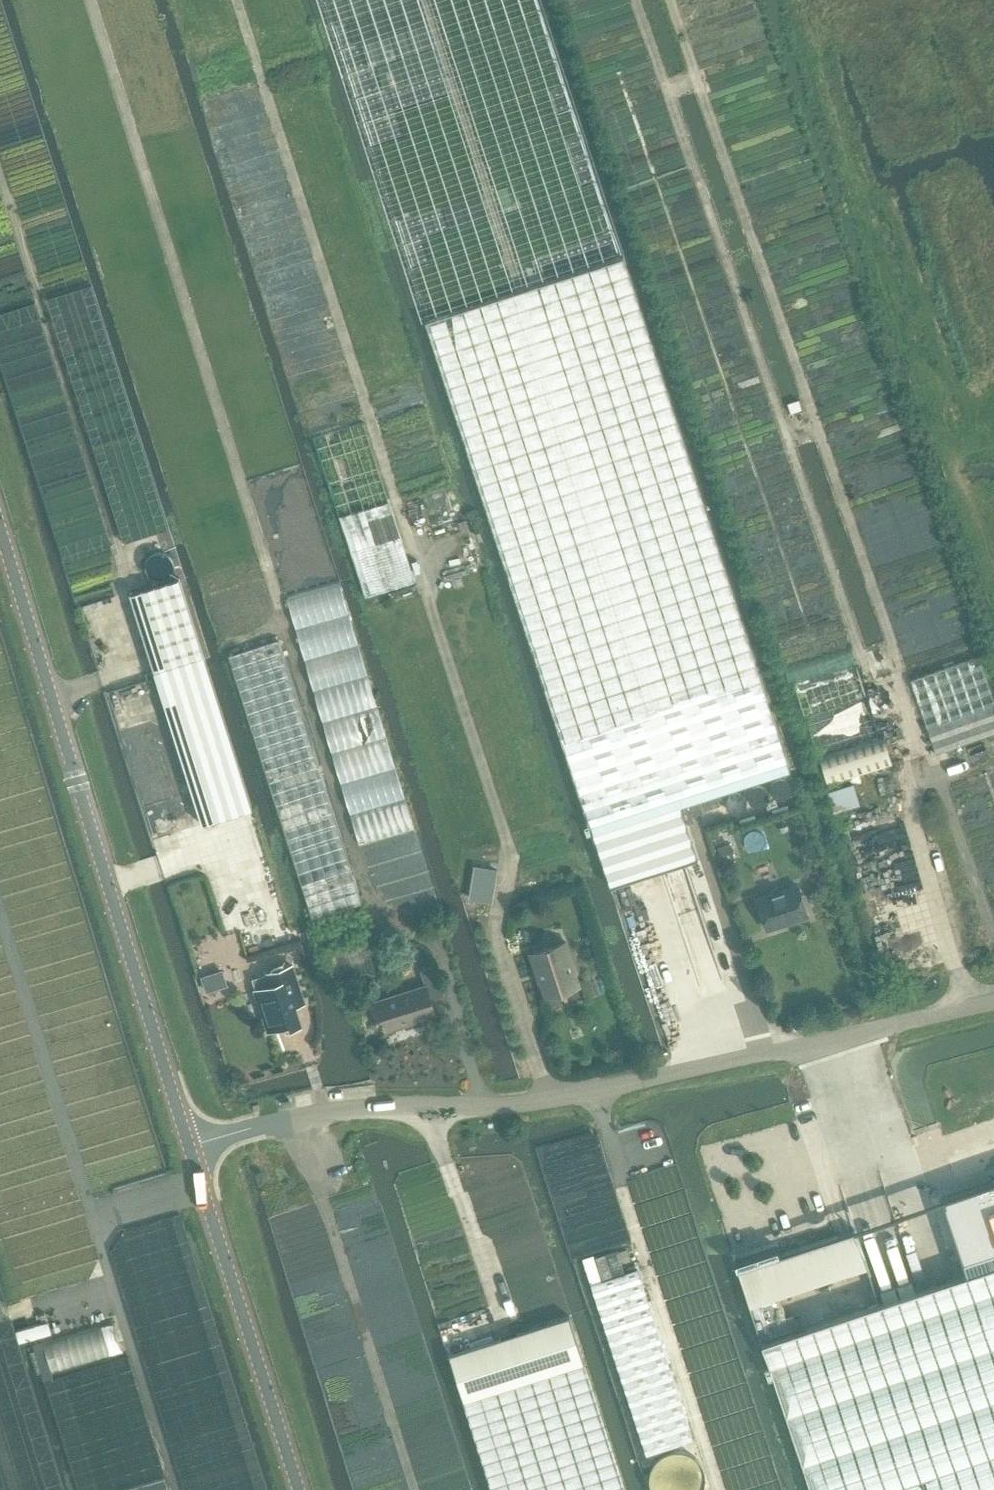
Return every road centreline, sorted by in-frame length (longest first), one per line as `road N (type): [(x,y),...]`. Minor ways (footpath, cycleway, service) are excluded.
road 1 (track): [(385,910),(103,0)]
road 2 (unclassified): [(184,1116),(296,1119),(593,1094),(993,1004)]
road 3 (unclassified): [(184,1116),(0,522)]
road 4 (track): [(178,1489),(0,914)]
road 5 (track): [(717,1489),(593,1094)]
road 6 (unclassified): [(302,1489),(184,1116)]
road 7 (track): [(419,1489),(296,1119)]

